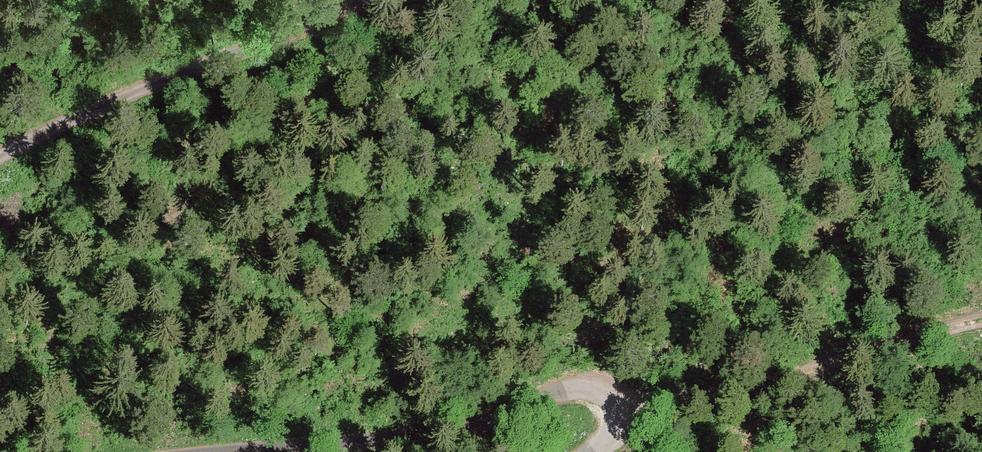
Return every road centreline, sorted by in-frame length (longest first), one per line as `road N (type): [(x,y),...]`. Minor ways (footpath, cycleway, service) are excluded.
road 1 (unclassified): [(261,451),(391,440),(599,394),(617,401),(627,419),(623,432),(588,451)]
road 2 (track): [(366,0),(0,159)]
road 3 (track): [(599,394),(710,399),(981,337)]

